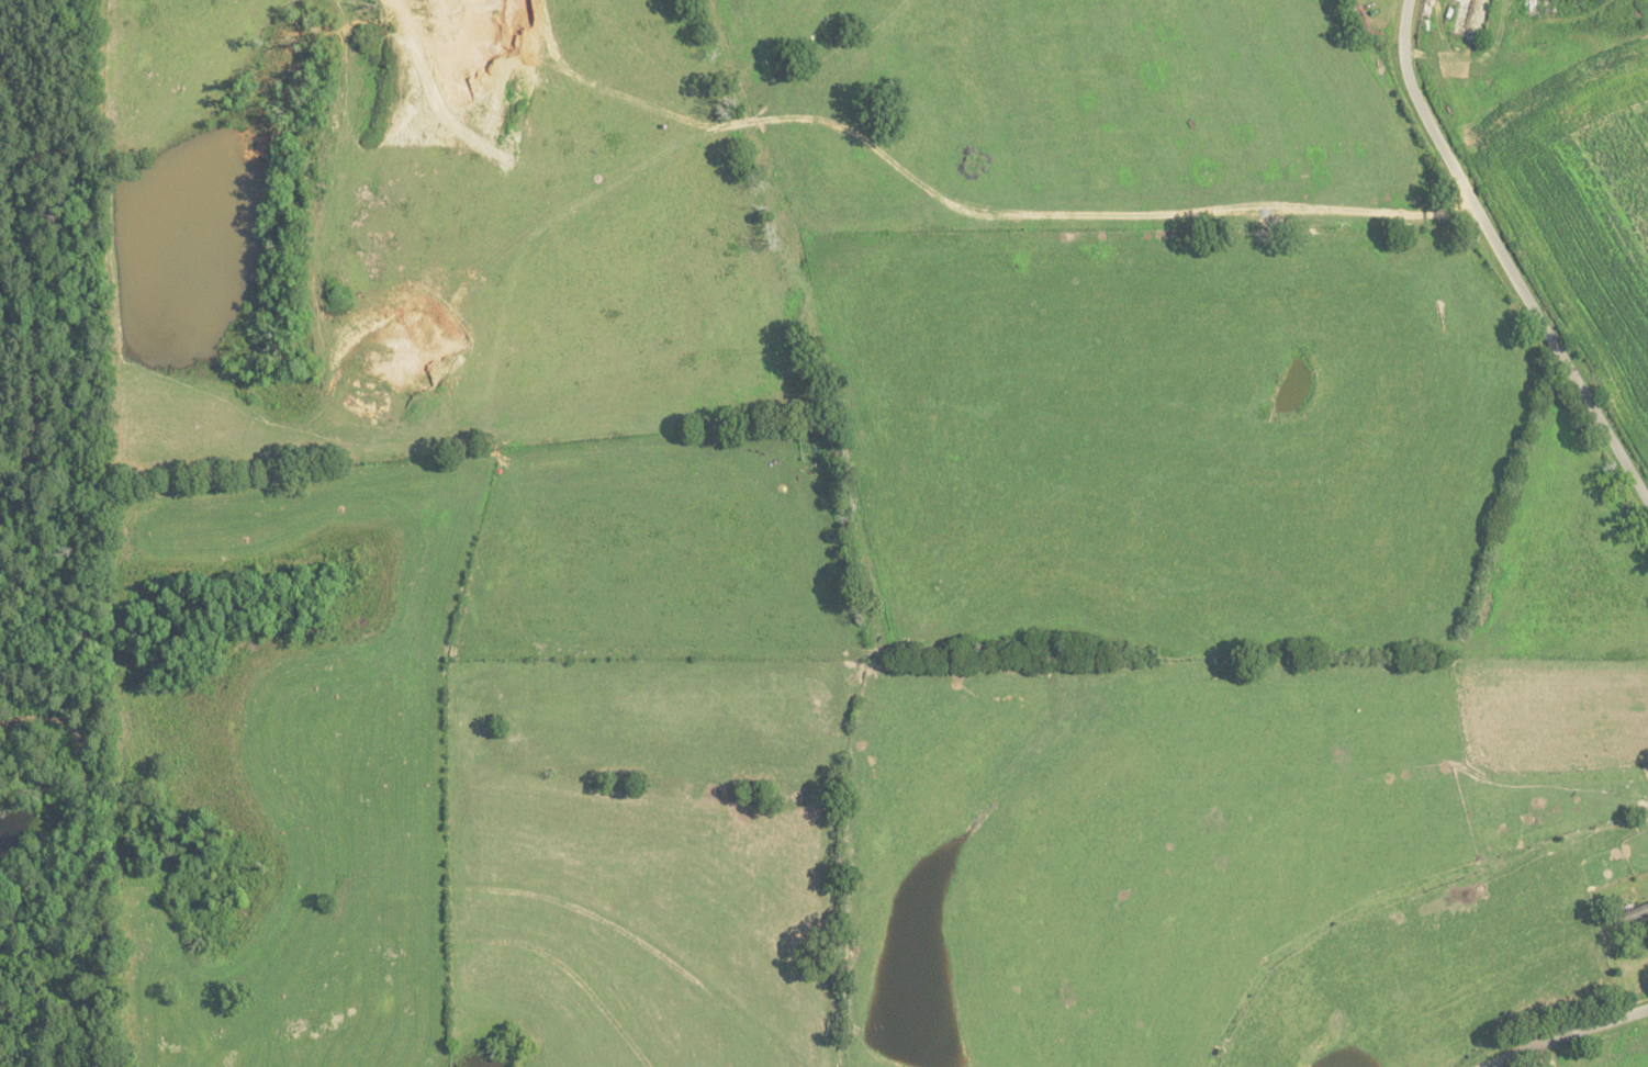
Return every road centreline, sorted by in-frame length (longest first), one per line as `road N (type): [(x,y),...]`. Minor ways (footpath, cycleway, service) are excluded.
road 1 (residential): [(1647,508),(1433,144),(1404,68),(1407,0)]
road 2 (residential): [(1492,1066),(1647,1011)]

